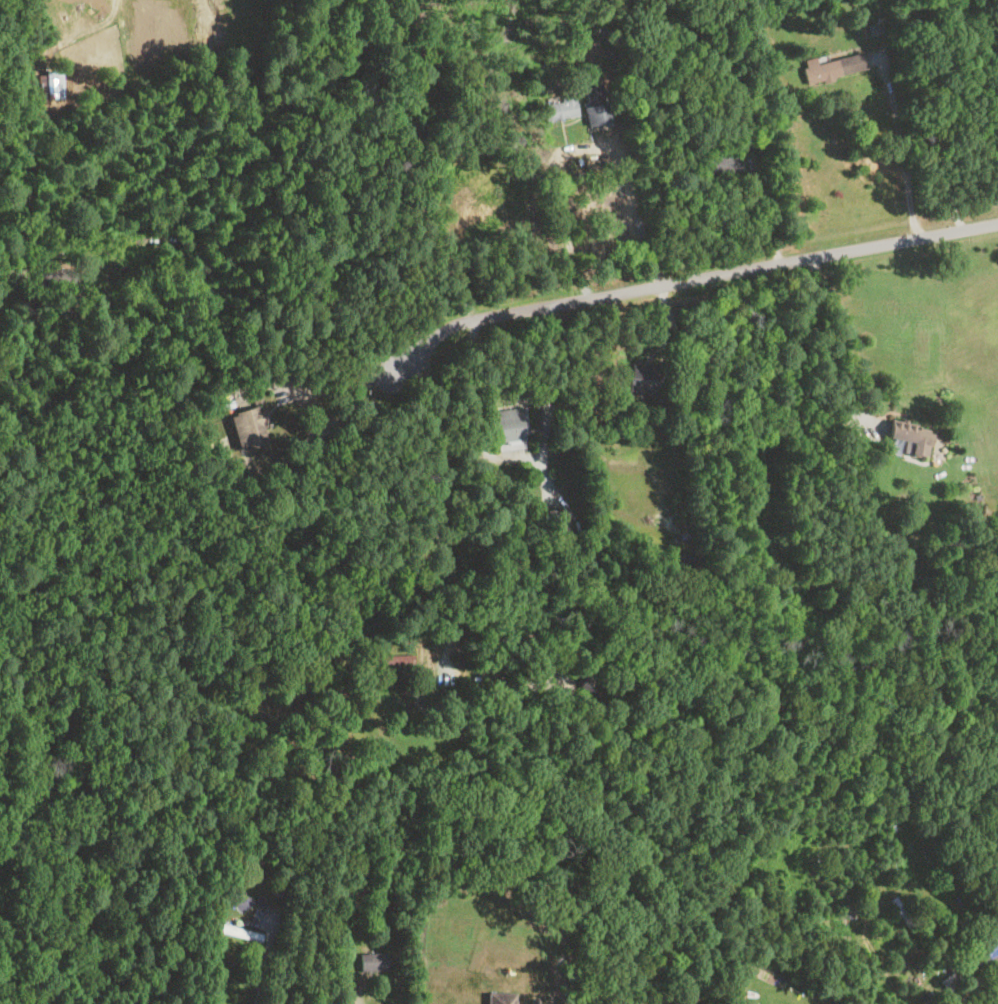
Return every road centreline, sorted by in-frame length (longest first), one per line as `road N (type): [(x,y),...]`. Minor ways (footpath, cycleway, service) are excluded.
road 1 (residential): [(997,224),(464,321),(386,381)]

